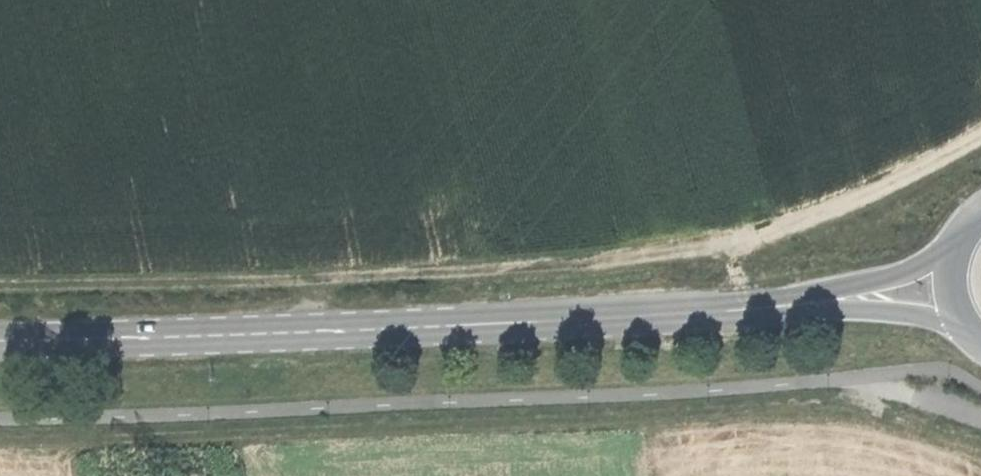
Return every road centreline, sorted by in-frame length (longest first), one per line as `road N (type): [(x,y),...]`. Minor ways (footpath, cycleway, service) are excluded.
road 1 (track): [(0,282),(701,241),(832,200),(980,126)]
road 2 (track): [(0,435),(847,406),(980,449)]
road 3 (secondary): [(0,335),(821,303)]
road 4 (secondary): [(958,246),(821,303)]
road 5 (secondary): [(821,303),(966,323)]
road 6 (track): [(980,419),(844,377)]

